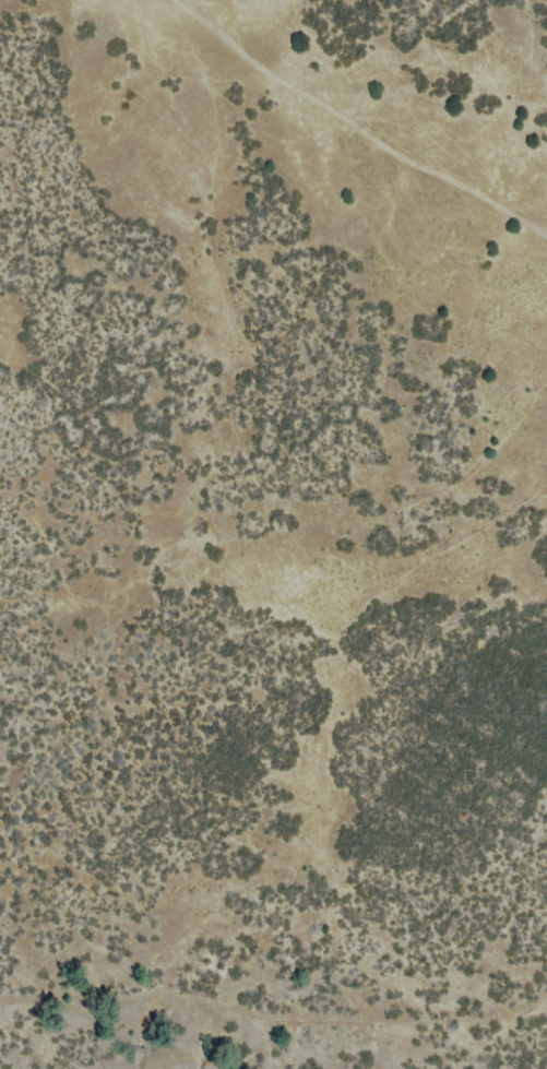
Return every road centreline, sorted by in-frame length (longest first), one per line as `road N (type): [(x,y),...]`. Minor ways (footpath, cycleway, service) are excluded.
road 1 (residential): [(0,998),(179,989),(274,1013),(464,1017),(506,1013),(546,993)]

